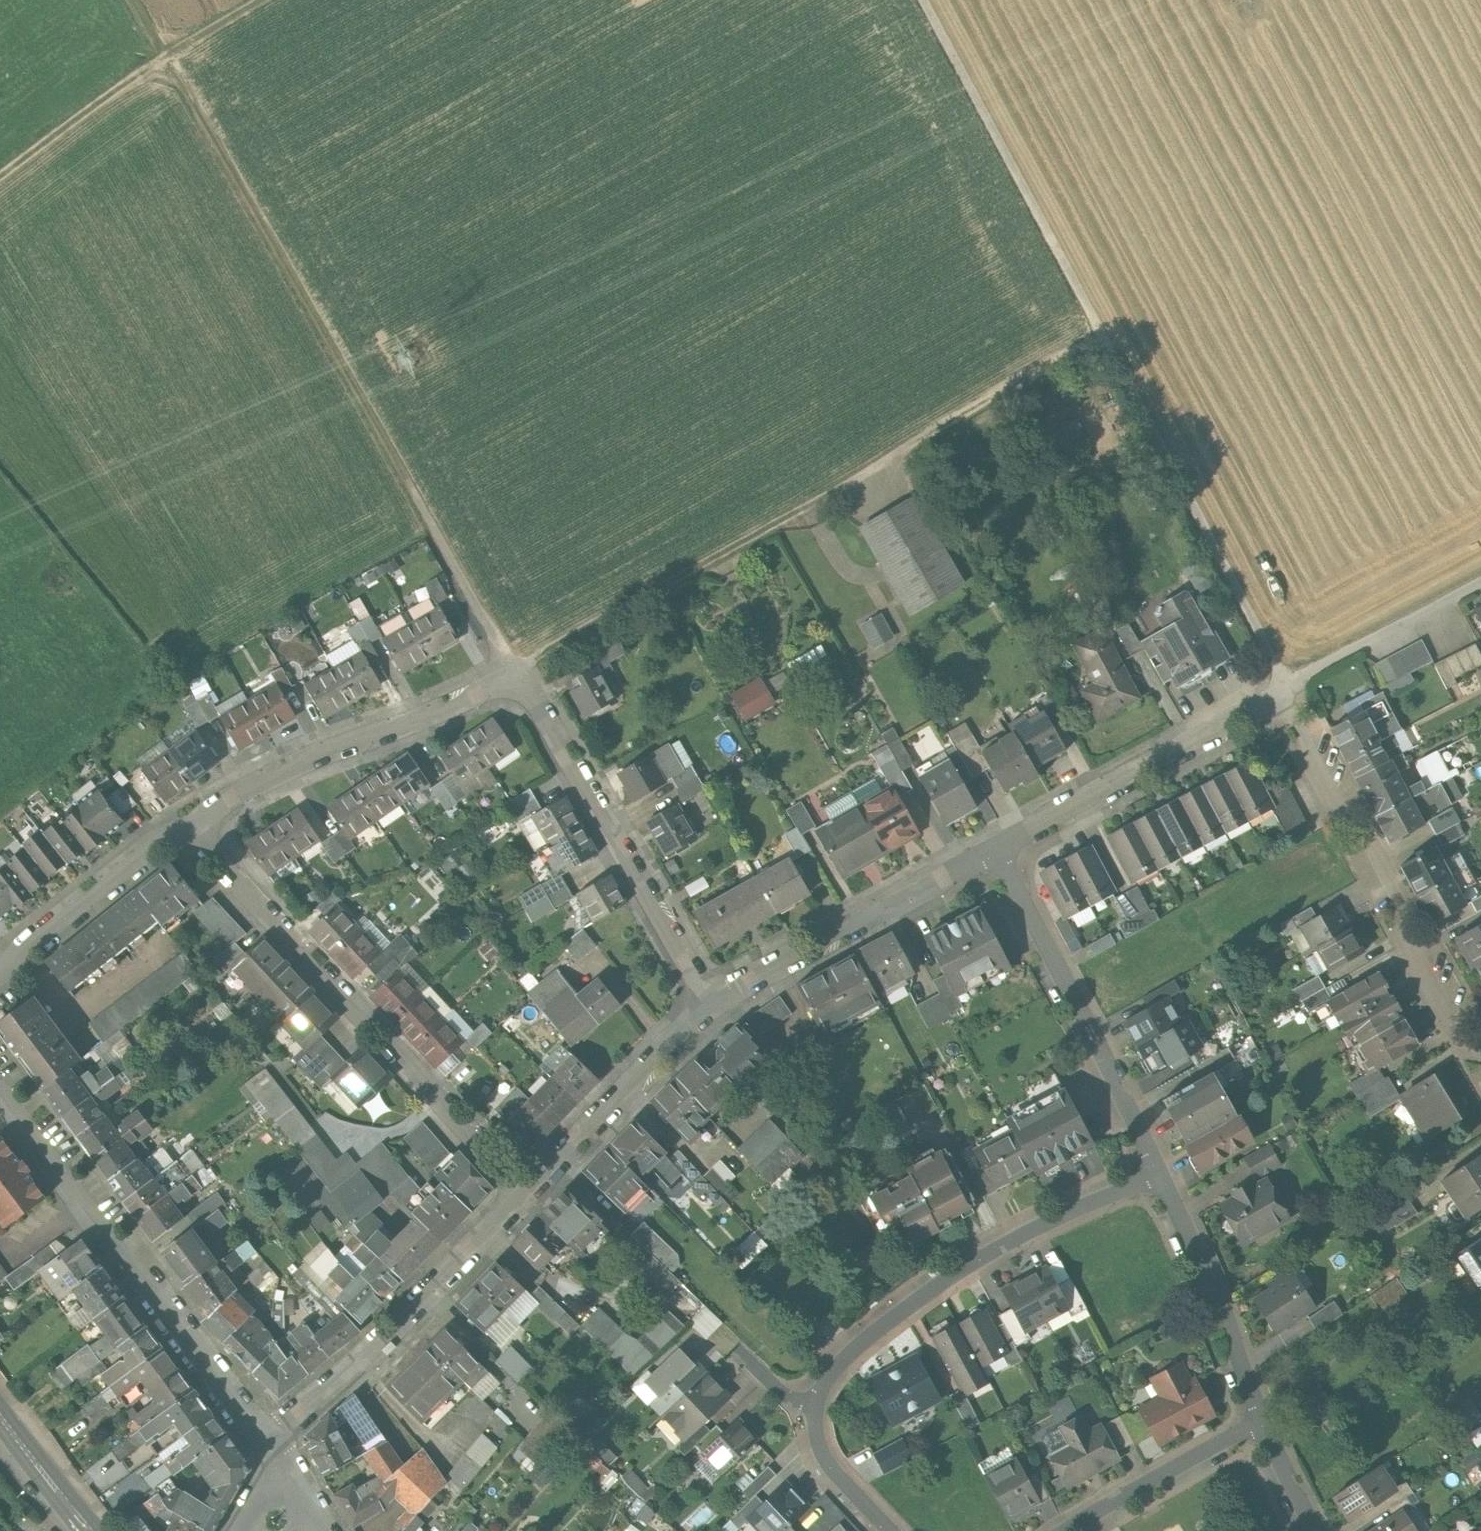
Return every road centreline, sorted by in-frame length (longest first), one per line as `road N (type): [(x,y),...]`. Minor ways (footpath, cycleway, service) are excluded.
road 1 (track): [(1289,686),(923,0)]
road 2 (track): [(143,0),(509,635)]
road 3 (track): [(1110,339),(723,553),(533,692)]
road 4 (residential): [(525,1184),(191,820)]
road 5 (residential): [(0,1084),(278,1445)]
road 6 (residential): [(818,1407),(837,1374),(939,1285),(1047,1222),(1159,1170)]
road 7 (residential): [(1480,1028),(1289,686)]
road 8 (residential): [(191,820),(312,760),(456,704),(533,692)]
road 9 (residential): [(714,1007),(533,692)]
road 10 (residential): [(278,1445),(525,1184)]
road 11 (residential): [(1159,1170),(993,852)]
road 12 (residential): [(993,852),(1289,686)]
road 13 (residential): [(714,1007),(993,852)]
road 14 (track): [(265,0),(111,91),(0,176)]
road 15 (residential): [(1258,1432),(1238,1330),(1159,1170)]
road 16 (residential): [(525,1184),(653,1054),(714,1007)]
road 17 (residential): [(0,964),(191,820)]
road 18 (track): [(1289,686),(1480,581)]
road 19 (residential): [(1258,1432),(1071,1530)]
road 20 (residential): [(888,1530),(819,1454),(812,1425),(818,1407)]
road 21 (secondary): [(0,1418),(87,1530)]

